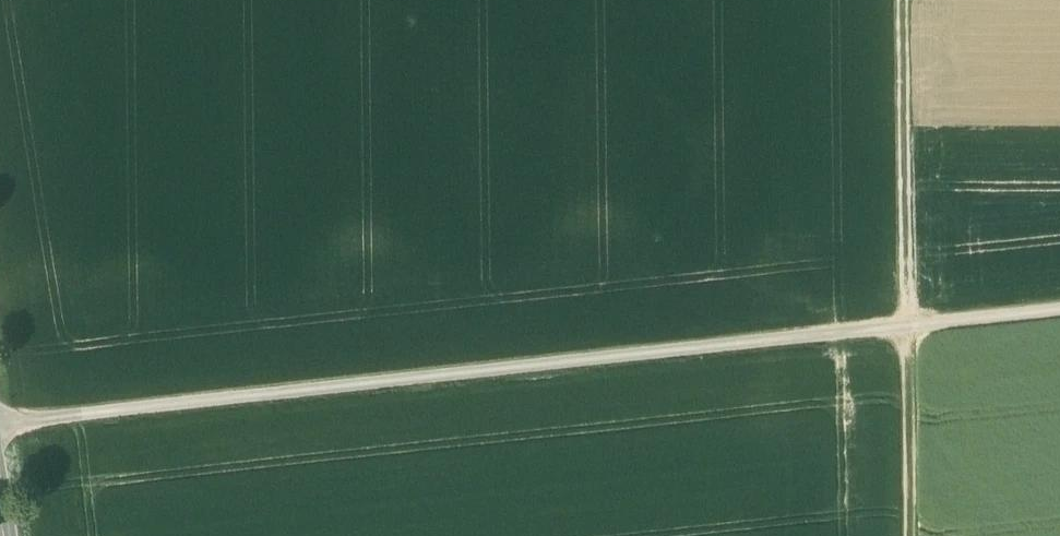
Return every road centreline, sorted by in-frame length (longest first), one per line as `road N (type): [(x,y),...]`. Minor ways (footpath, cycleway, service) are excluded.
road 1 (track): [(1059,310),(0,420)]
road 2 (track): [(903,0),(913,535)]

